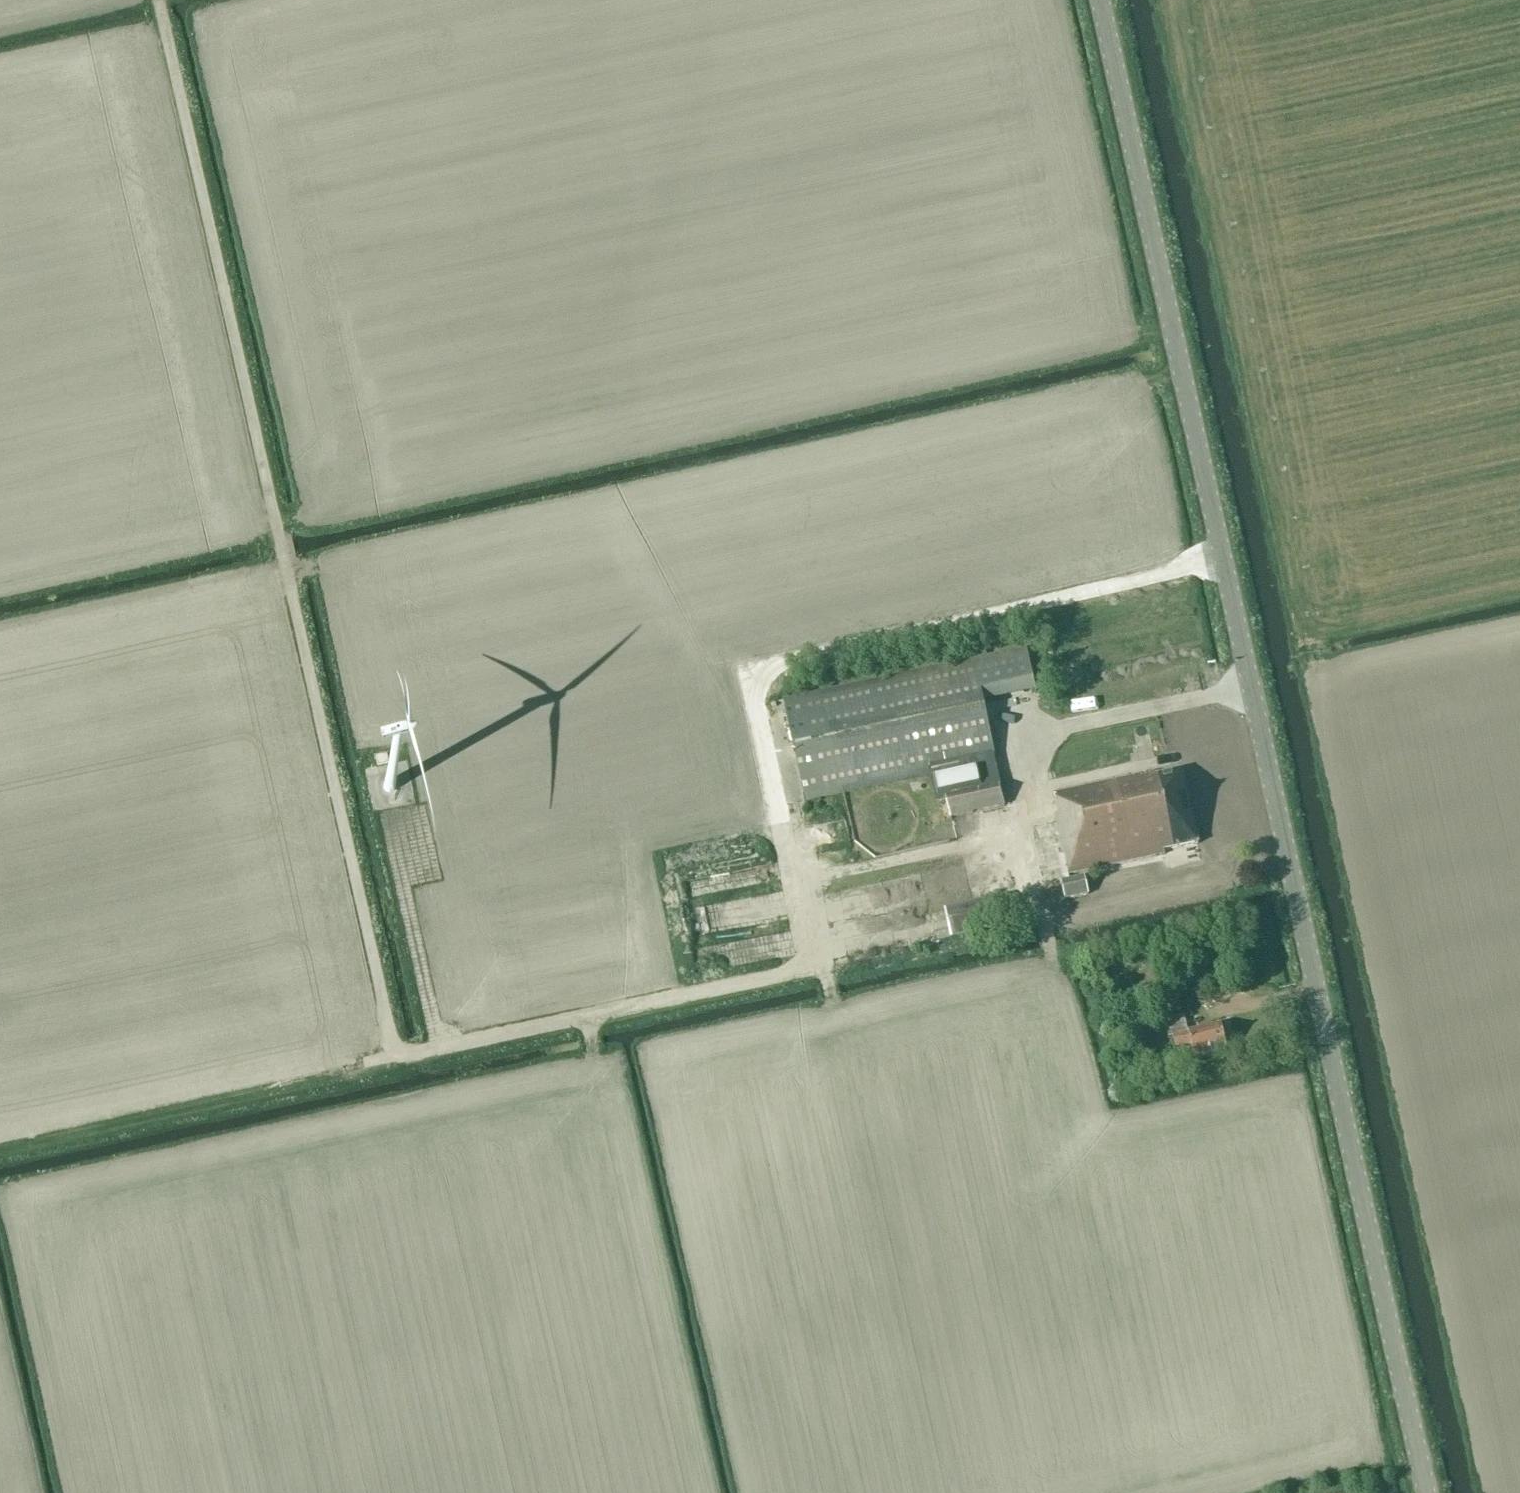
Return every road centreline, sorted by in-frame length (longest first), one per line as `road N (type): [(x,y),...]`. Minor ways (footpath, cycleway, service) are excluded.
road 1 (tertiary): [(1431,1492),(1102,0)]

